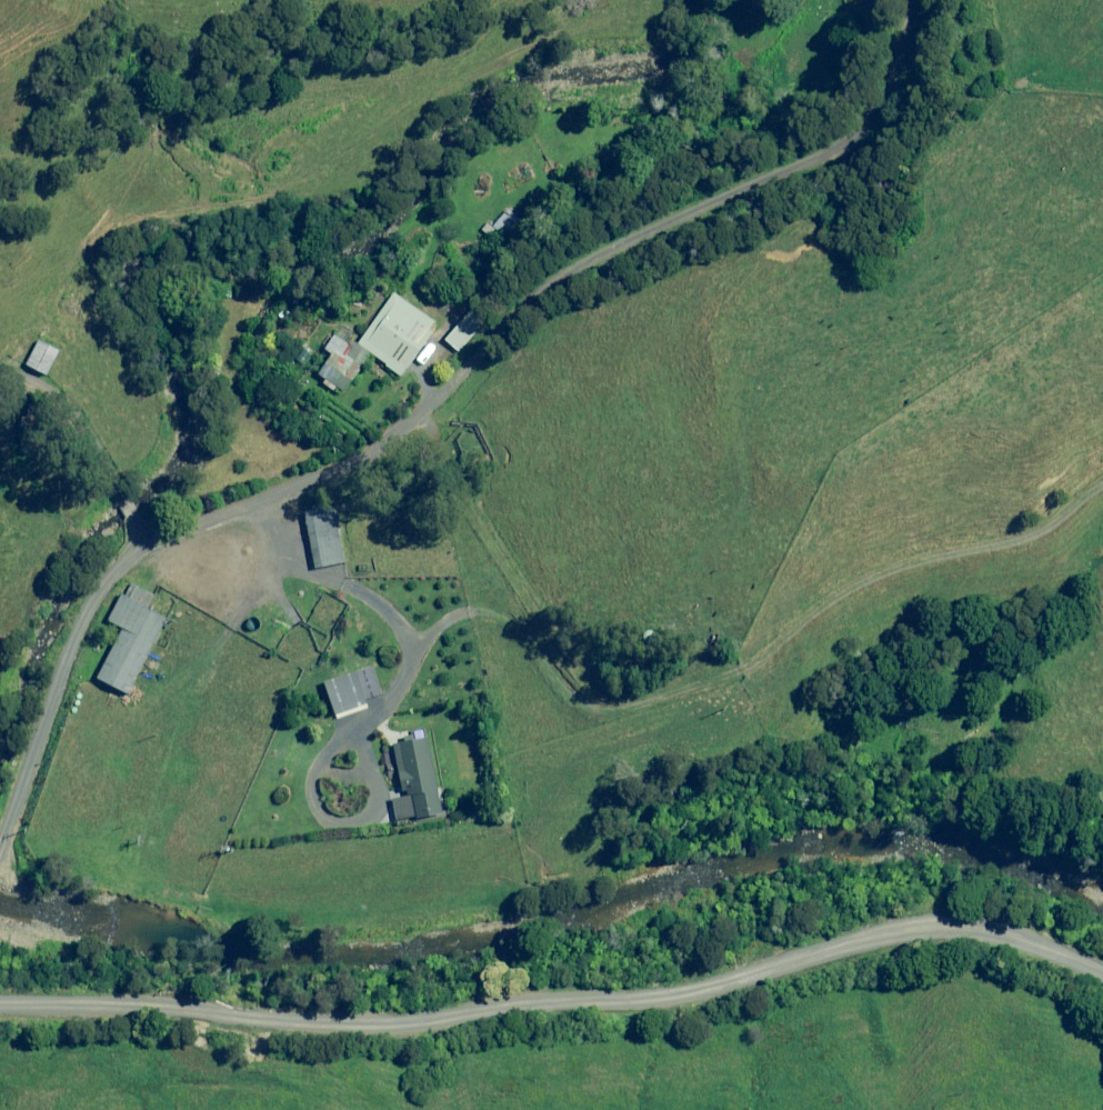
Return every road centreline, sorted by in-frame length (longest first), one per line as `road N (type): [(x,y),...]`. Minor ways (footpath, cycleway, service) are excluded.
road 1 (unclassified): [(0,846),(90,596),(118,566),(140,545),(380,444),(418,416),(533,294),(573,268),(807,173),(854,145),(890,81),(915,0)]
road 2 (unclassified): [(0,998),(300,1013),(655,988),(898,916),(1102,988)]
road 3 (track): [(1102,490),(1031,538),(930,551),(823,604),(754,663),(680,694),(615,694),(501,560),(418,416)]
road 4 (track): [(140,545),(99,450),(64,406),(27,377),(0,370)]

